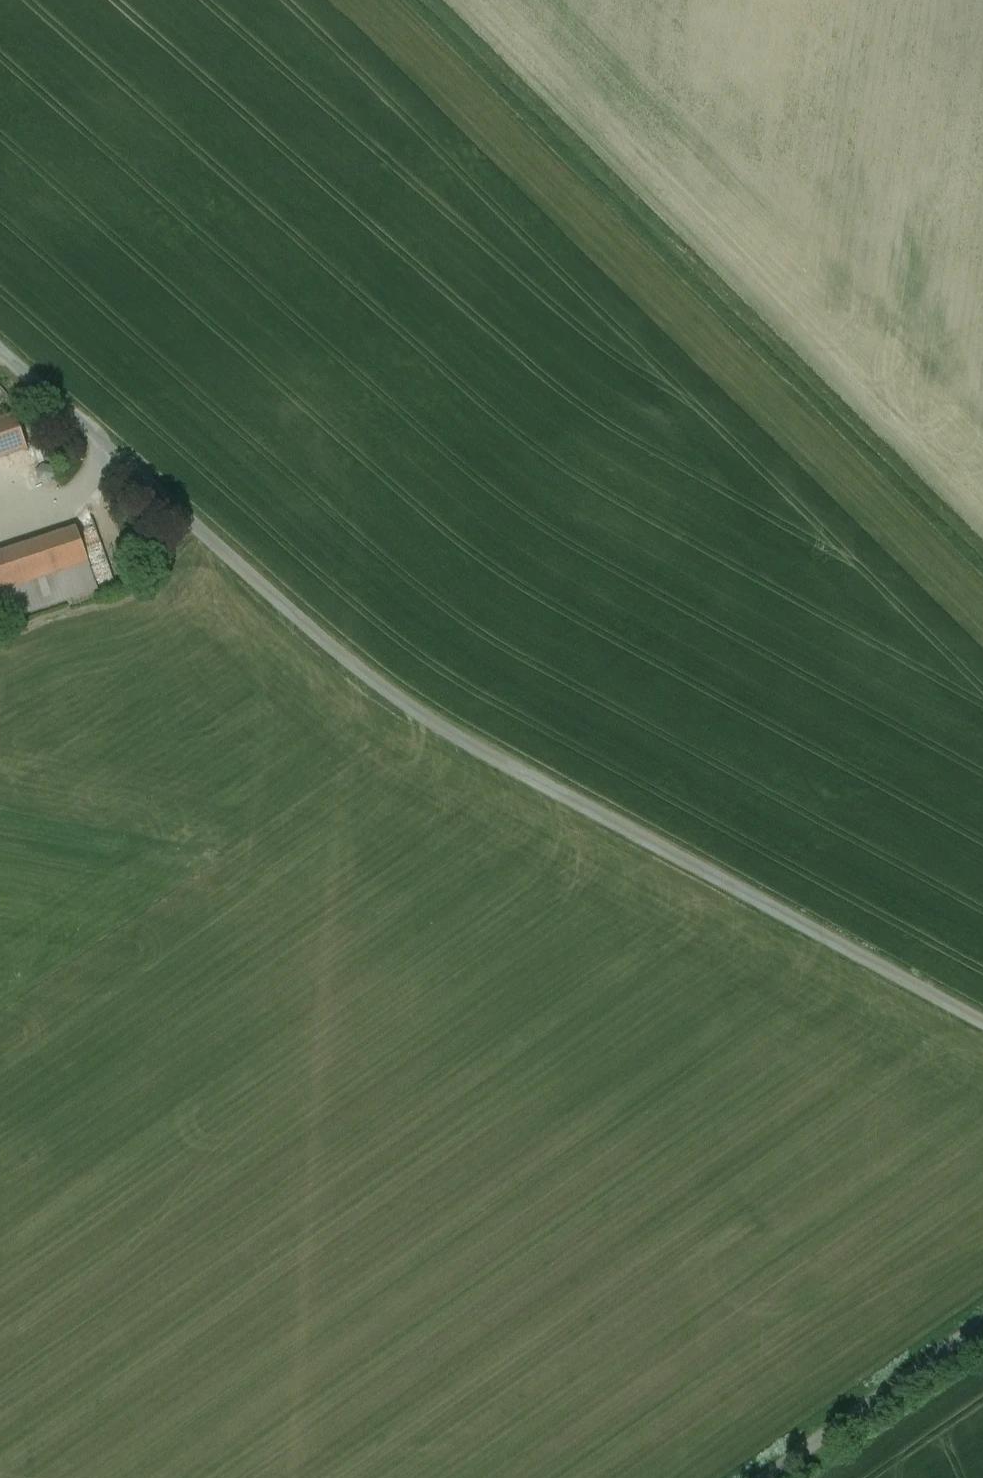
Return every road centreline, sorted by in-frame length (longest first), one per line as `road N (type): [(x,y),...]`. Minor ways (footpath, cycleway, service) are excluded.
road 1 (unclassified): [(0,348),(434,730),(982,1025)]
road 2 (unclassified): [(764,1477),(982,1324)]

